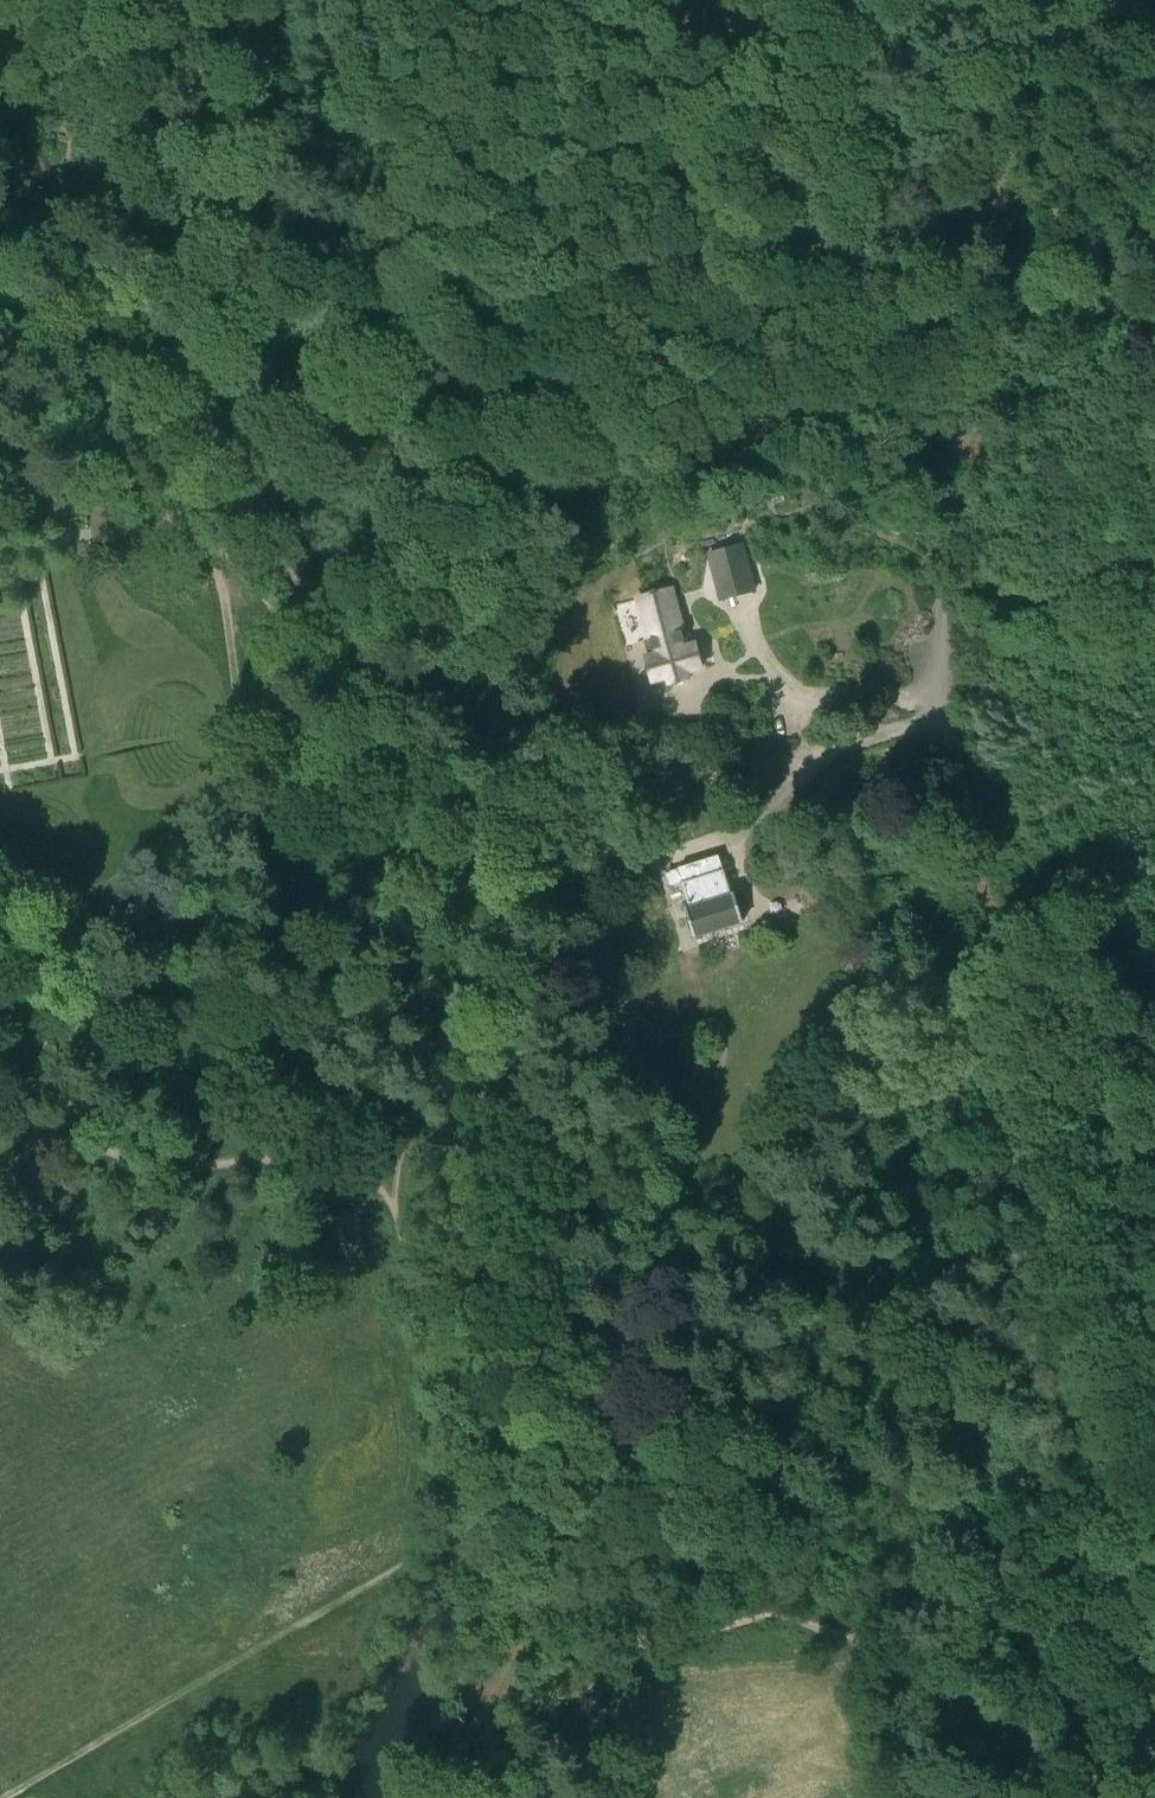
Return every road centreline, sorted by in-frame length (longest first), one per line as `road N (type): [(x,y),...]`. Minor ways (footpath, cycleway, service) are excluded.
road 1 (track): [(1154,1074),(1012,938),(984,887)]

